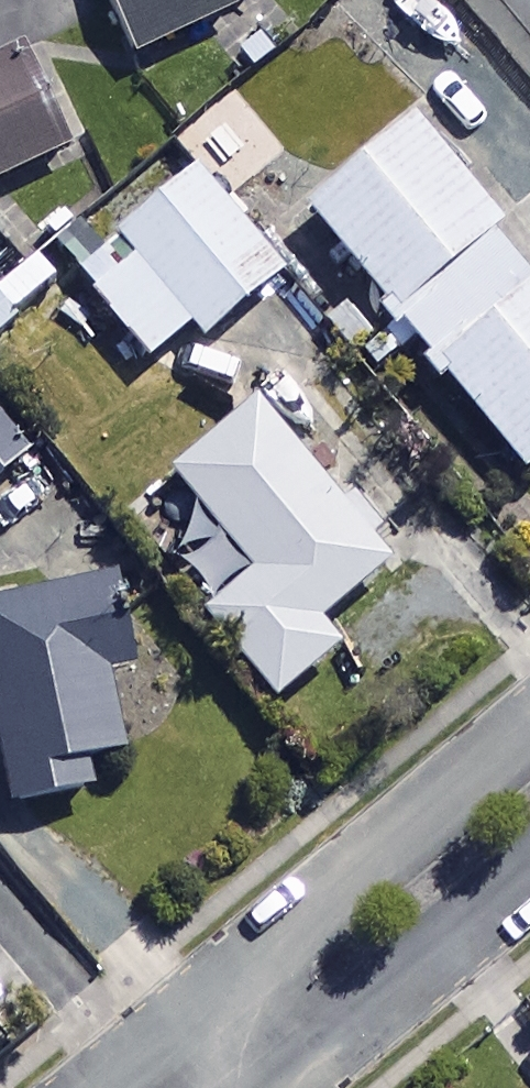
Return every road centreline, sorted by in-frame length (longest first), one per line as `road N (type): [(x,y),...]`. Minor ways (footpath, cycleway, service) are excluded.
road 1 (residential): [(275,1014),(290,967),(324,930),(529,755)]
road 2 (residential): [(529,843),(351,992),(313,1010),(275,1014)]

